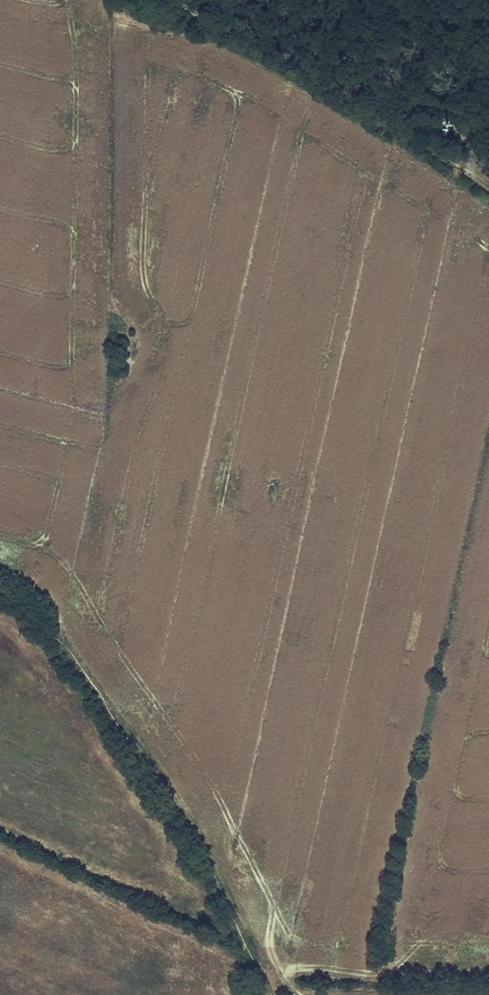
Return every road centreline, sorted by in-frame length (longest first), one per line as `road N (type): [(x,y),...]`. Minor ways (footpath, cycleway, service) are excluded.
road 1 (track): [(0,588),(68,652),(175,805),(271,994)]
road 2 (track): [(488,184),(176,0)]

